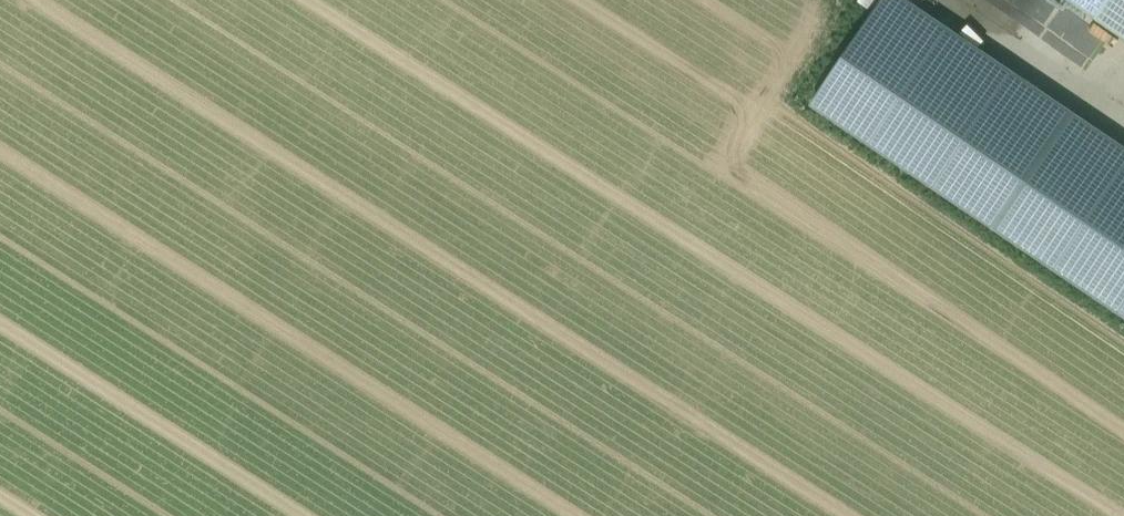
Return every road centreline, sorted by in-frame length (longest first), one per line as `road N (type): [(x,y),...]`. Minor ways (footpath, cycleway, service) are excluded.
road 1 (track): [(996,0),(1123,90)]

